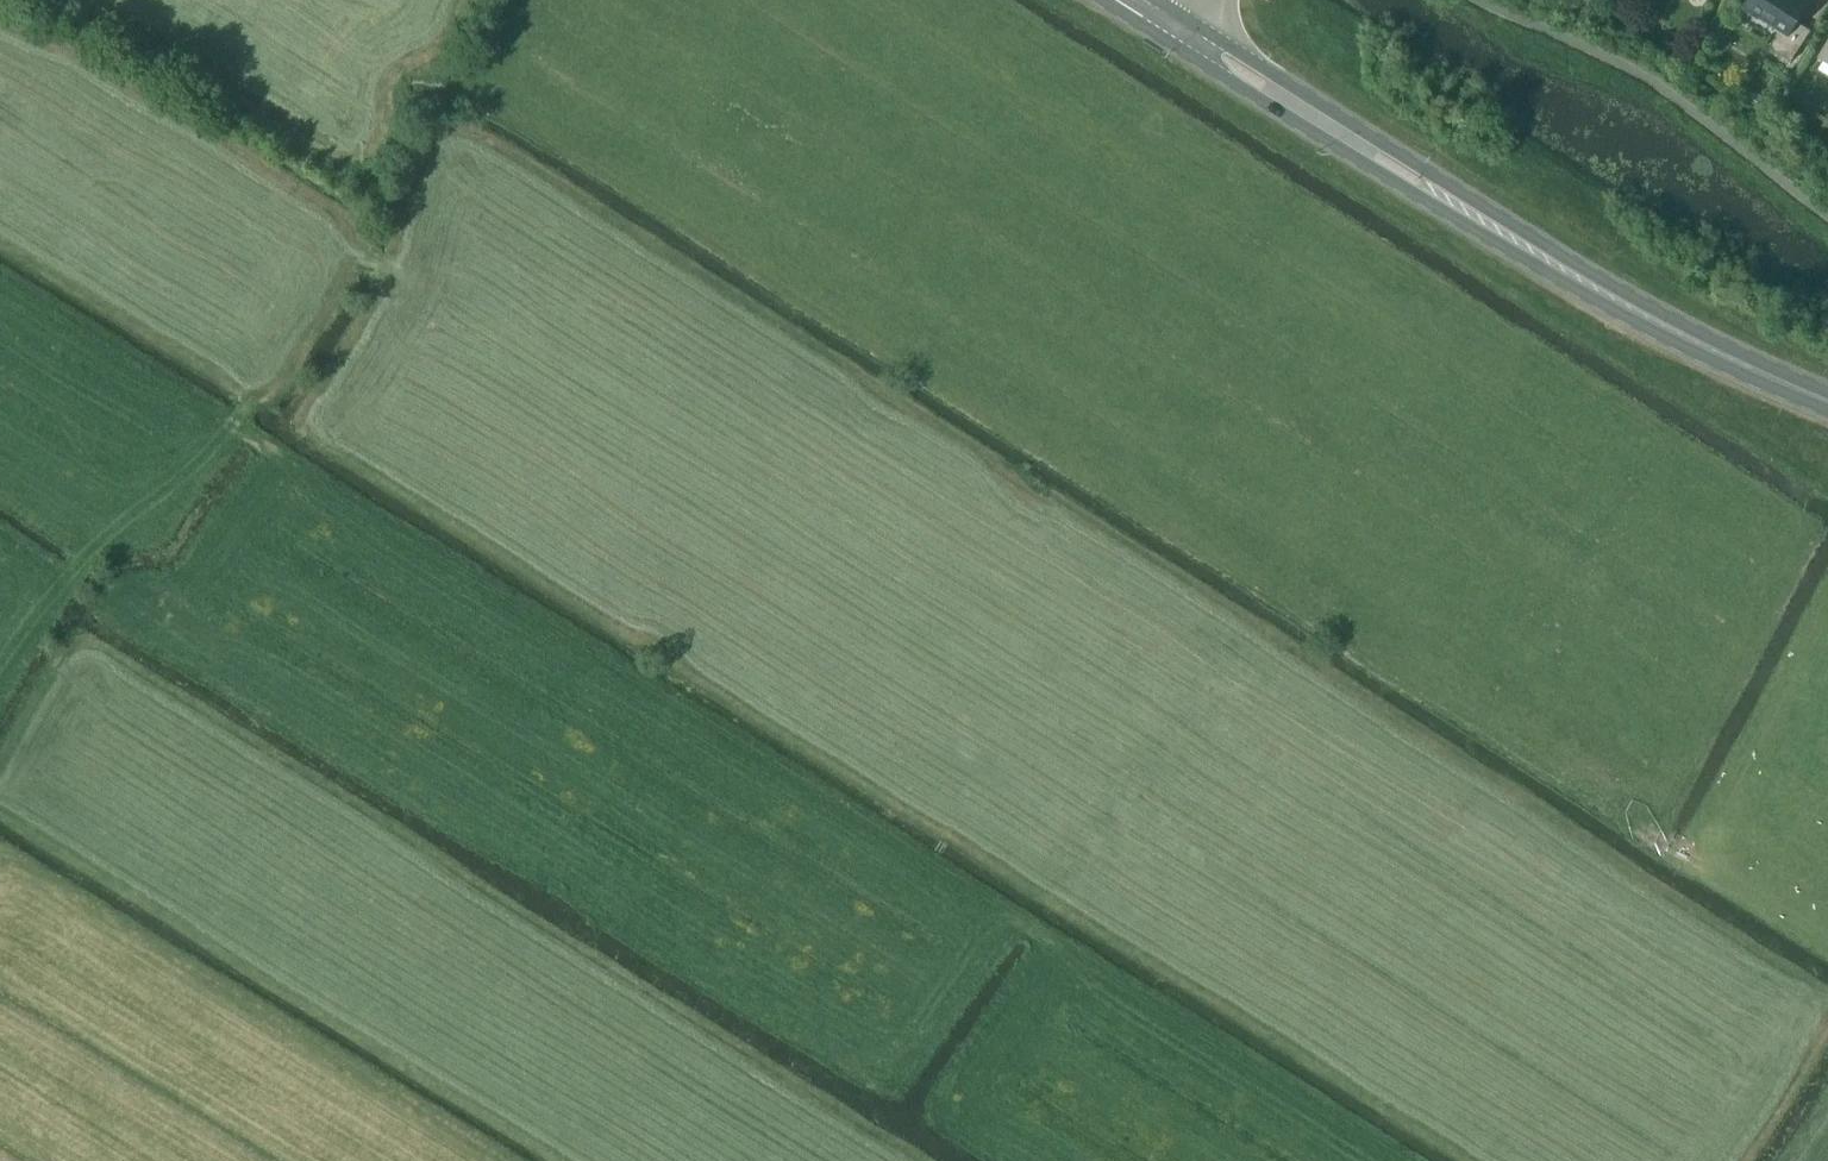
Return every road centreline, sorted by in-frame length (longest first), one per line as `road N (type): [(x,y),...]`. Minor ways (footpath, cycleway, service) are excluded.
road 1 (primary): [(1183,53),(1555,277),(1696,351),(1731,358)]
road 2 (primary): [(1731,358),(1706,332),(1568,257),(1201,27)]

